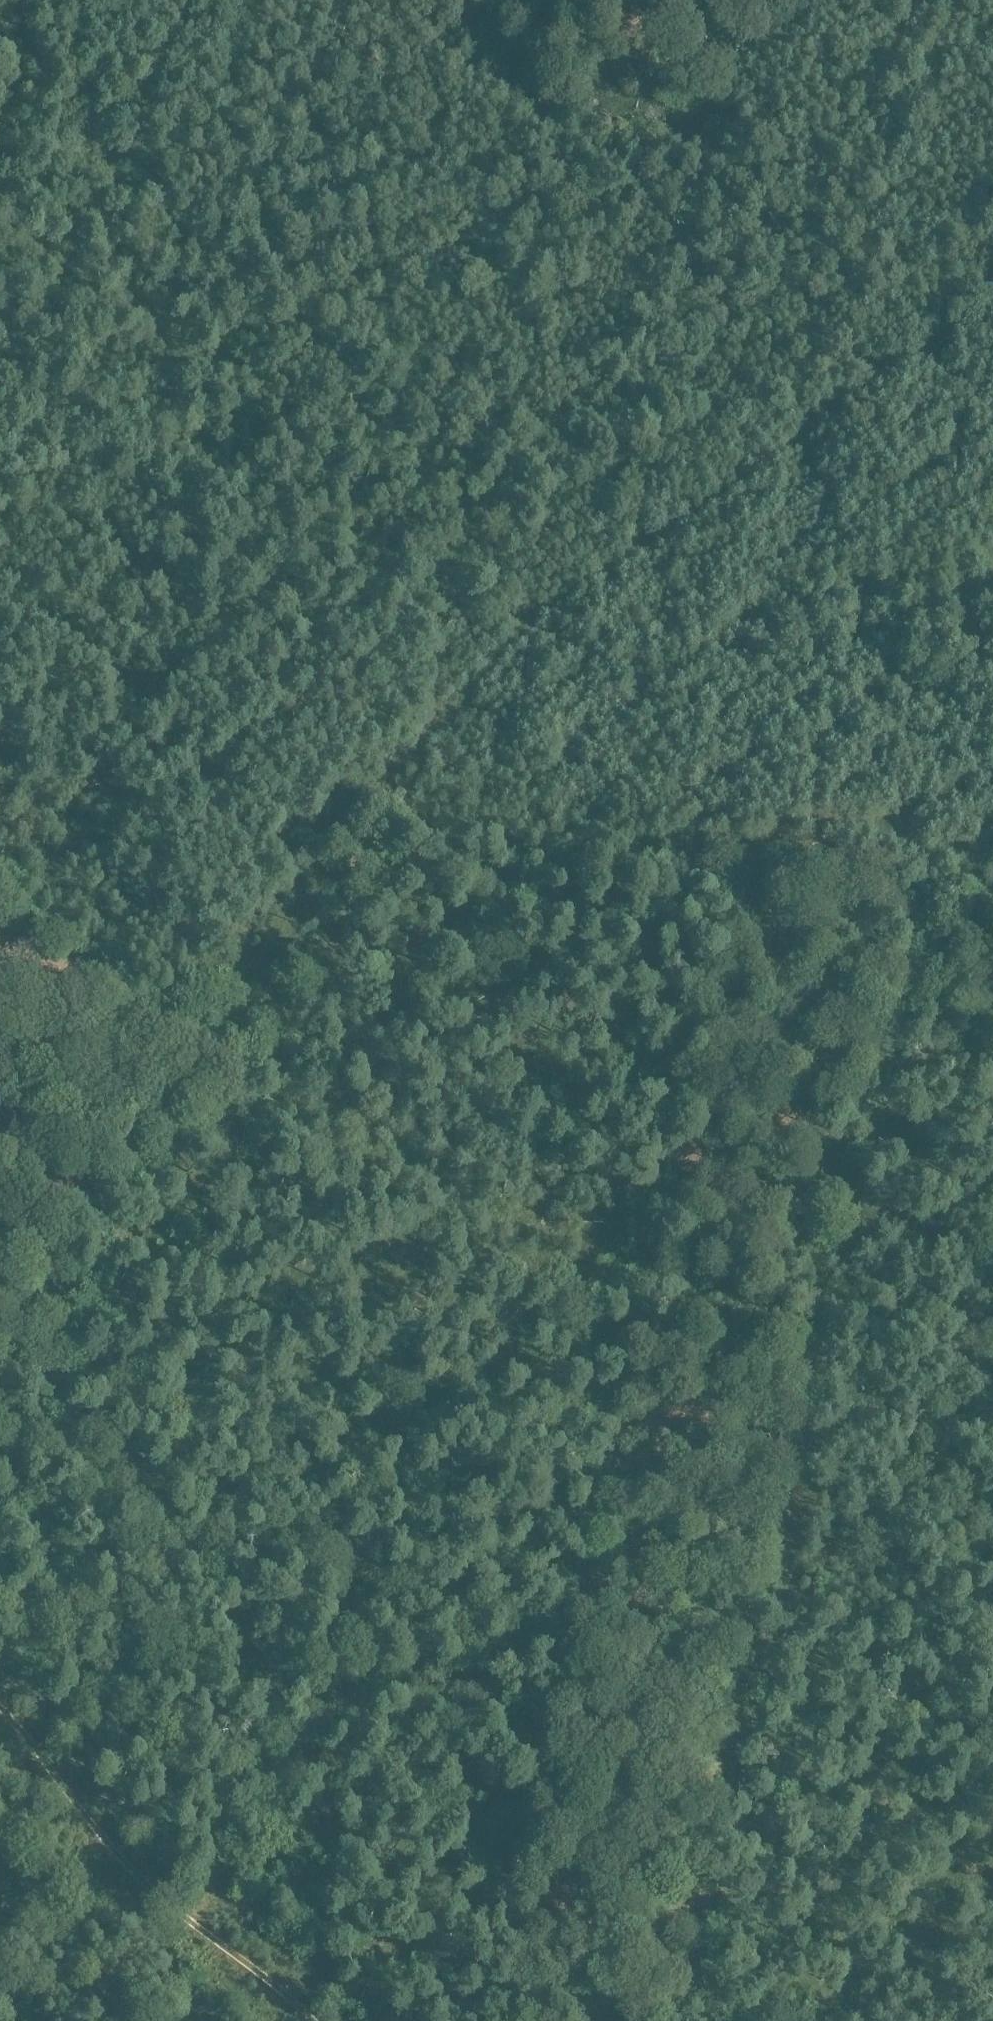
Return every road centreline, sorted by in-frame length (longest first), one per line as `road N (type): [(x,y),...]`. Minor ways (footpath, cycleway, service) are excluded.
road 1 (track): [(314,2020),(156,1891),(0,1708)]

